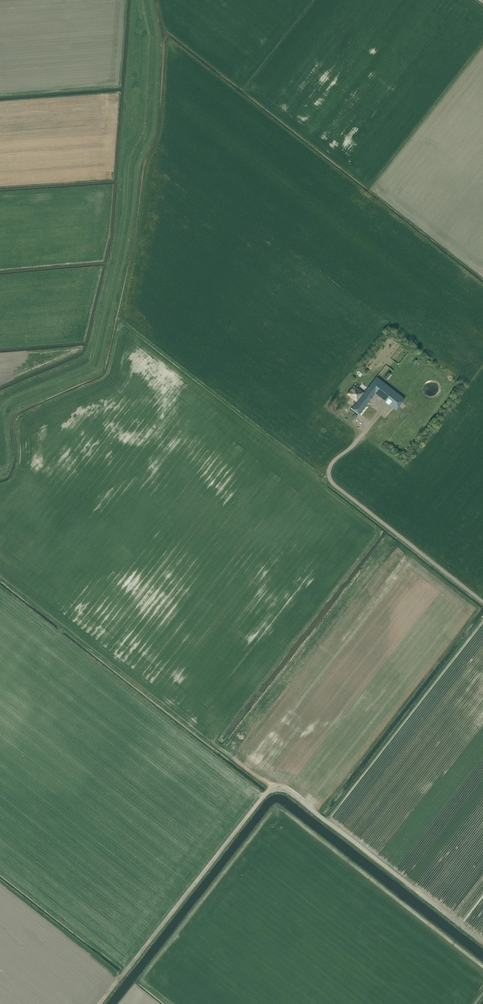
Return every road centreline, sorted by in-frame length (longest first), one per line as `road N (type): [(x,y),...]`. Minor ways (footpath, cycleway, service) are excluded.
road 1 (track): [(482,946),(290,795),(273,790),(123,977)]

